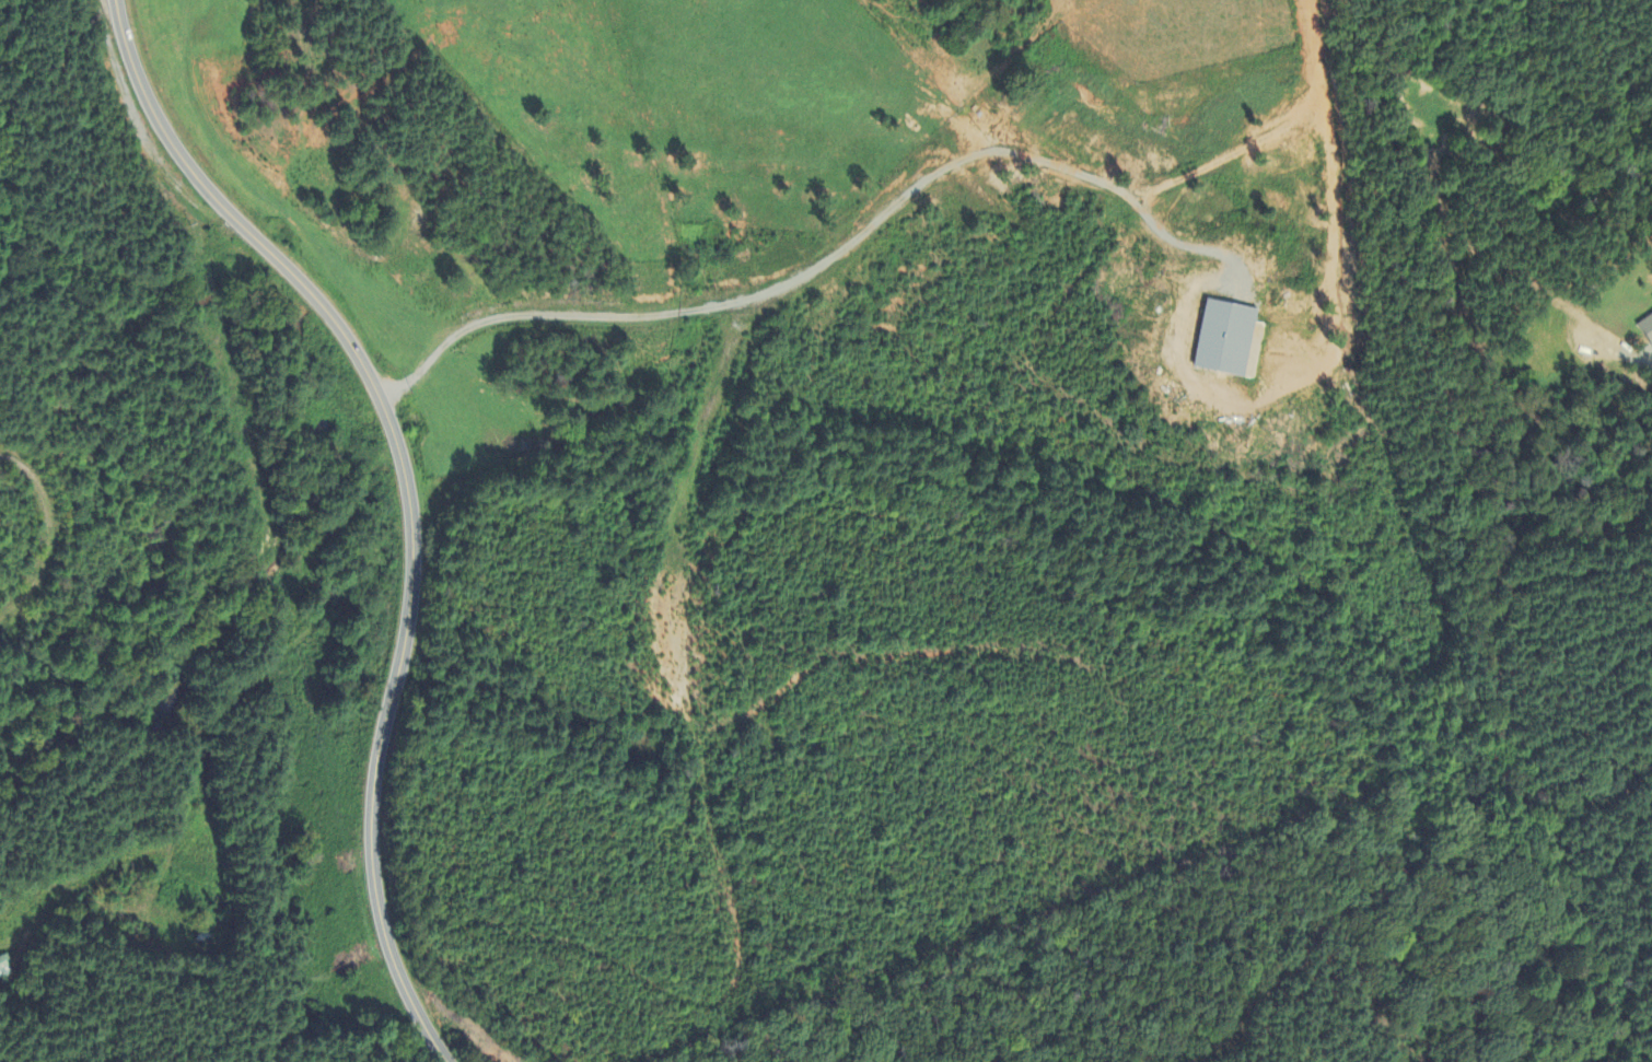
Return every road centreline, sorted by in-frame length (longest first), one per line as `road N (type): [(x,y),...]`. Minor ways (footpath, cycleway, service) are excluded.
road 1 (secondary): [(447,1061),(389,953),(369,844),(410,572),(400,459),(357,353),(175,147),(149,104),(113,0)]
road 2 (track): [(1133,201),(1215,164),(1312,97),(1323,81),(1312,0)]

